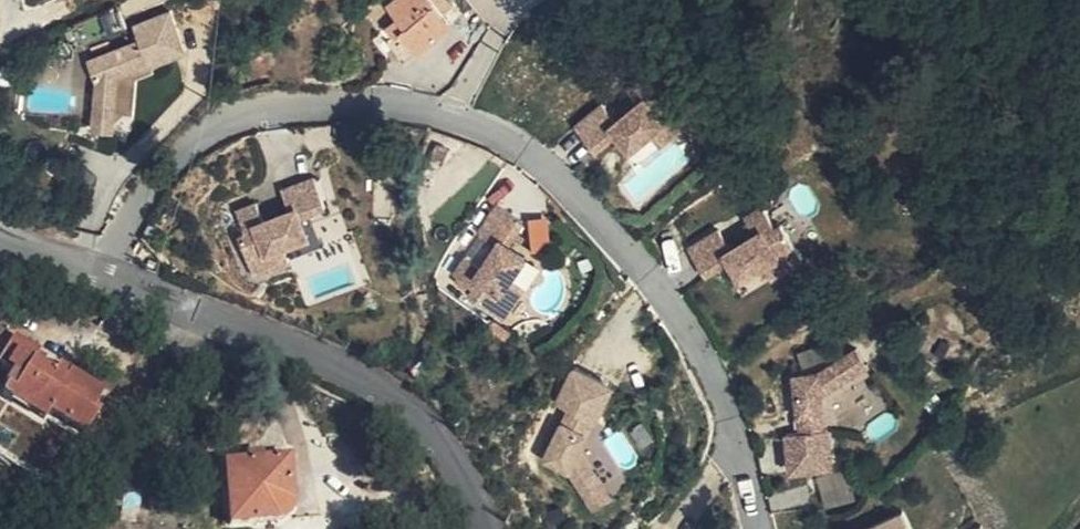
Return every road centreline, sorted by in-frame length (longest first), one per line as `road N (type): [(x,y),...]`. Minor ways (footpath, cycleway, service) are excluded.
road 1 (residential): [(100,266),(143,193),(205,137),(248,114),(404,105),(507,137),(590,209),(661,287),(732,415),(757,528)]
road 2 (residential): [(100,266),(344,366),(436,425),(475,484),(488,528)]

